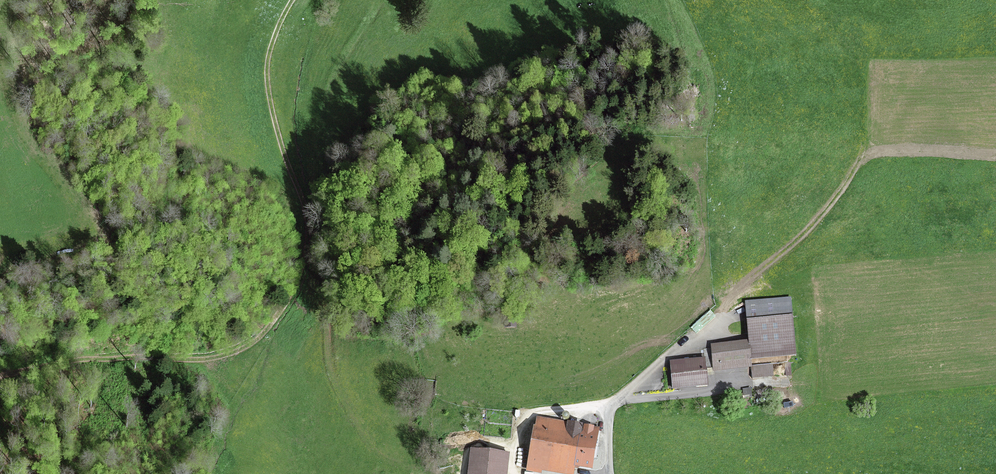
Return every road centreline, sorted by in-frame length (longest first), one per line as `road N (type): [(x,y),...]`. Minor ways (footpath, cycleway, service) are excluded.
road 1 (track): [(517,442),(480,442),(418,468),(374,450),(333,378),(320,244),(309,228)]
road 2 (track): [(309,228),(285,307),(234,352),(80,359),(0,377)]
road 3 (track): [(309,228),(269,84),(273,39),(293,0)]

